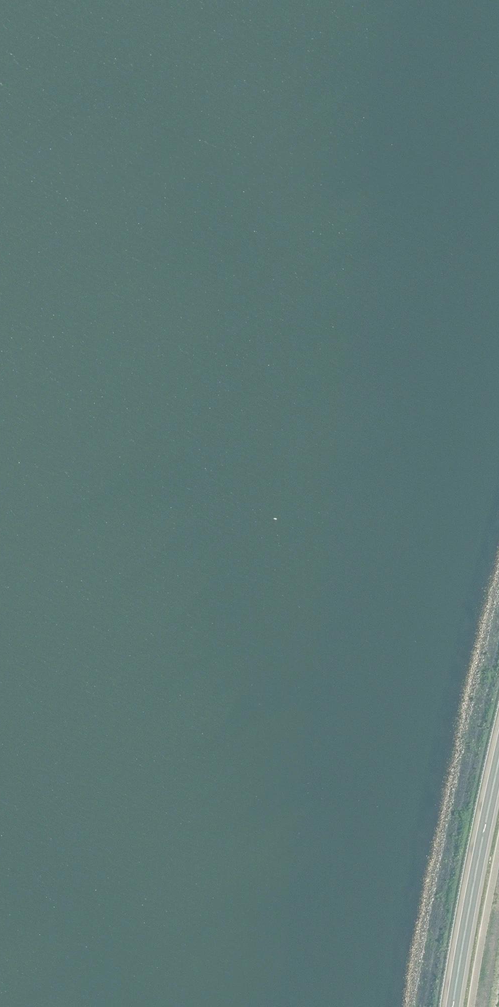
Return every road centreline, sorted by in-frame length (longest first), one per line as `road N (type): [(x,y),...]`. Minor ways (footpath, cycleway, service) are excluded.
road 1 (trunk): [(460,1006),(498,796)]

